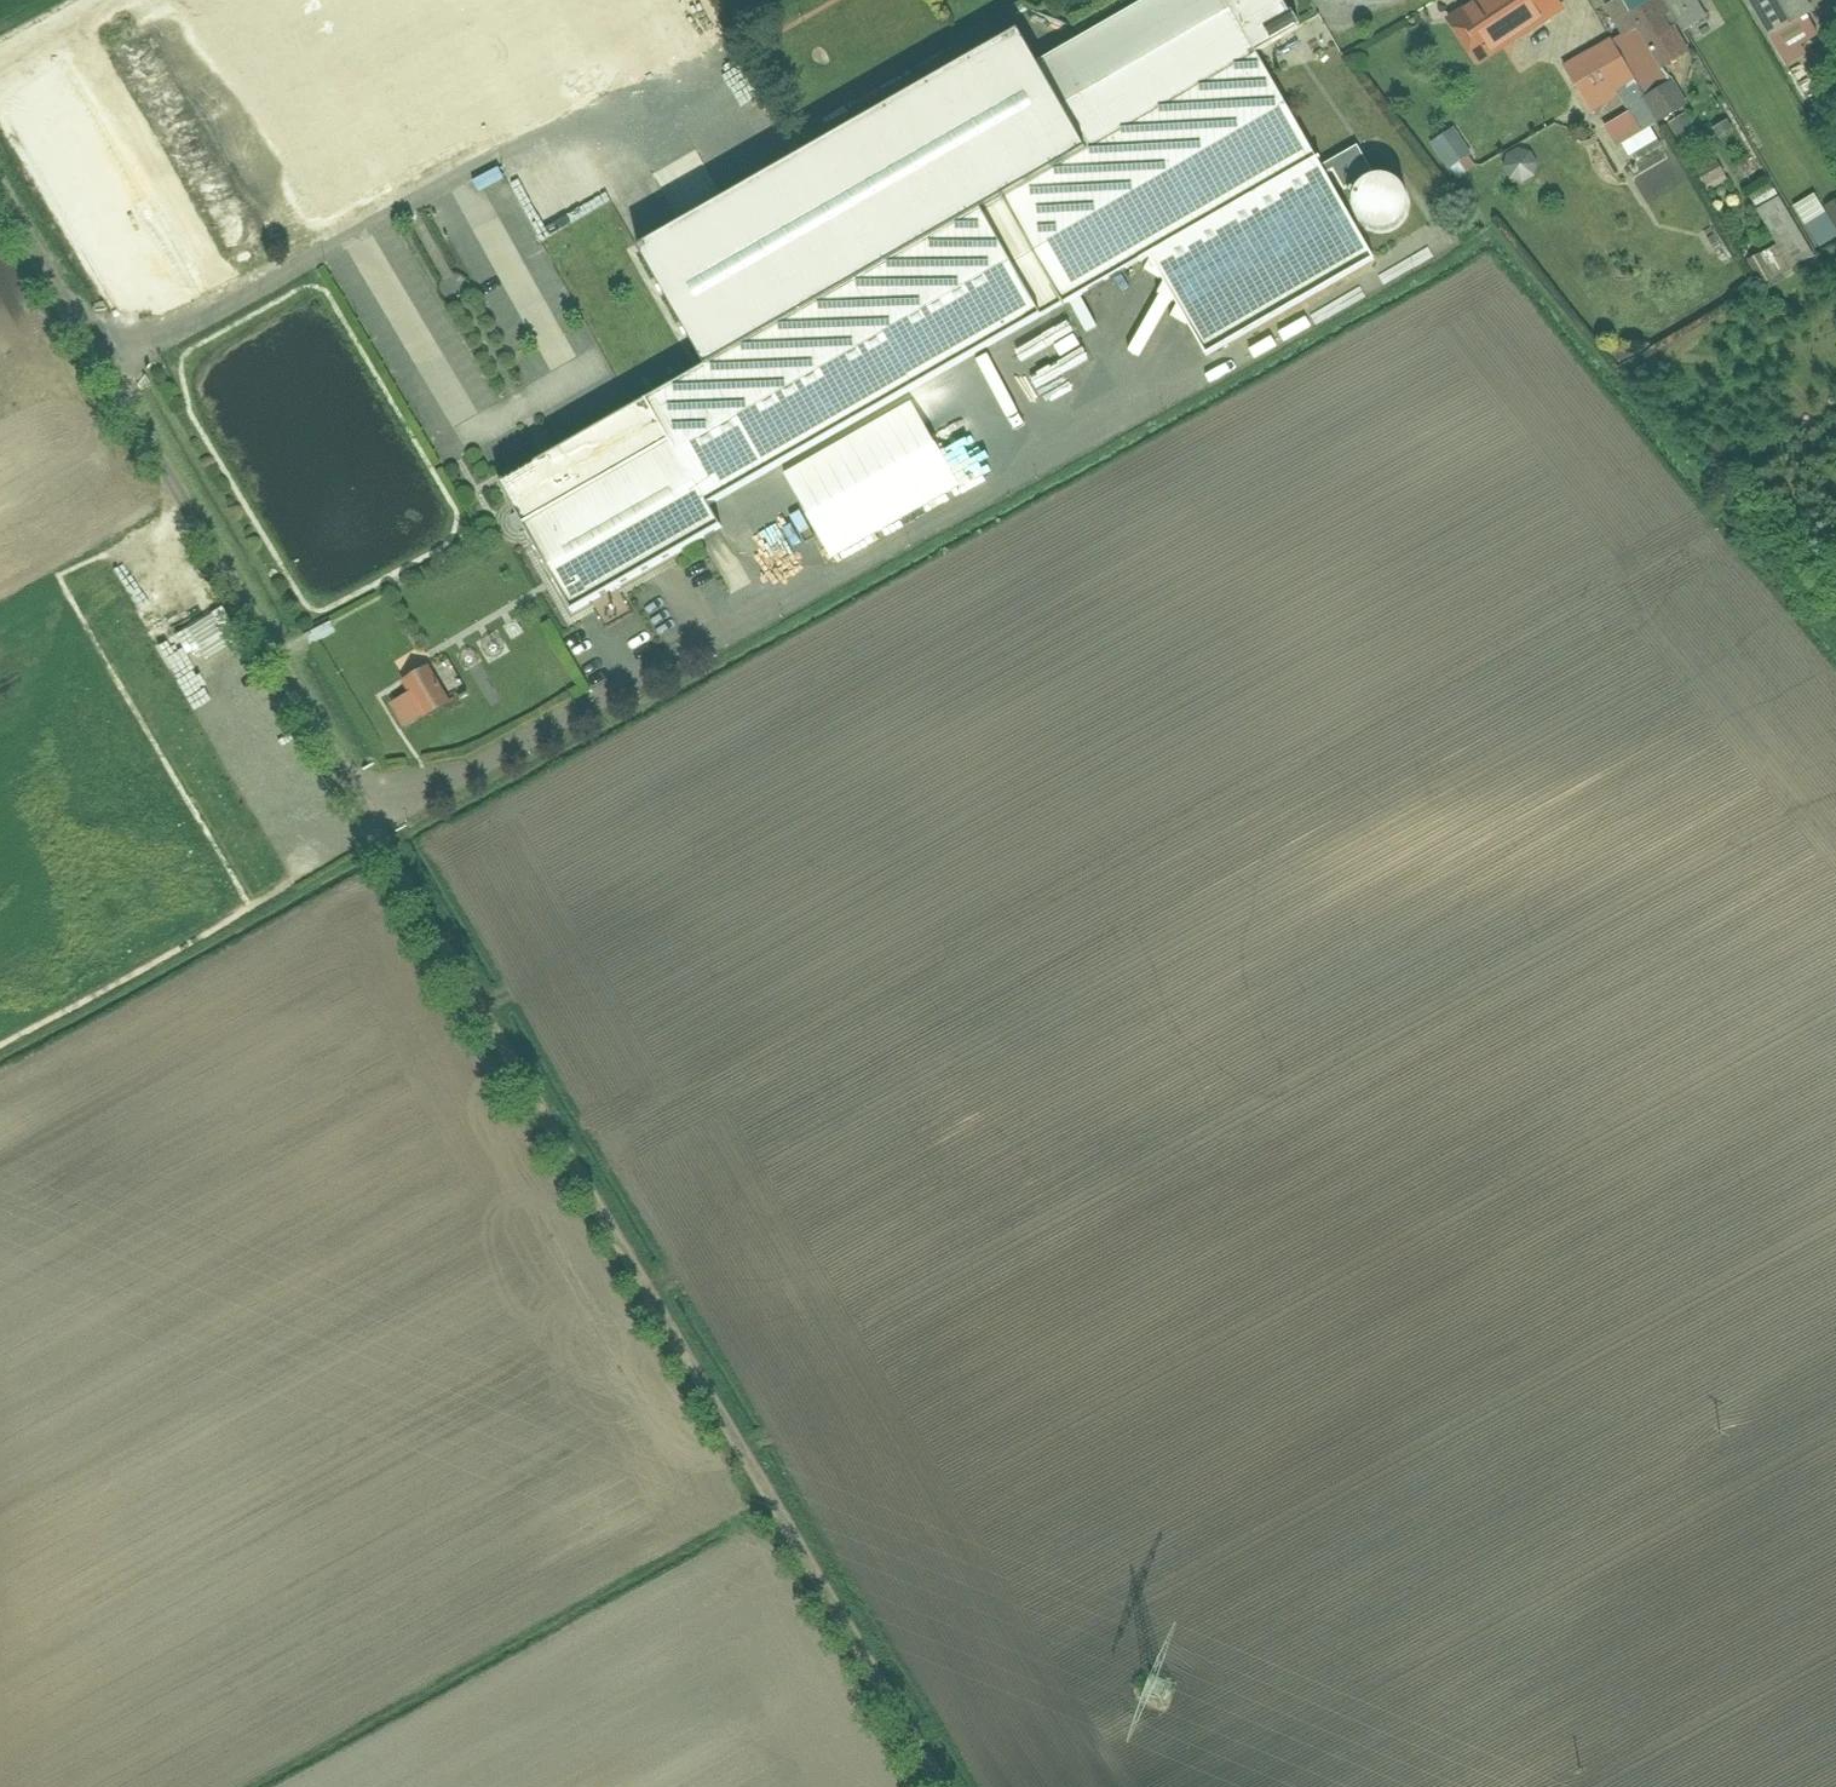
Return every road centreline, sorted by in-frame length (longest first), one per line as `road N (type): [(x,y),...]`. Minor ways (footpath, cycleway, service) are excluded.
road 1 (track): [(366,835),(945,1786)]
road 2 (unclassified): [(0,197),(366,835)]

